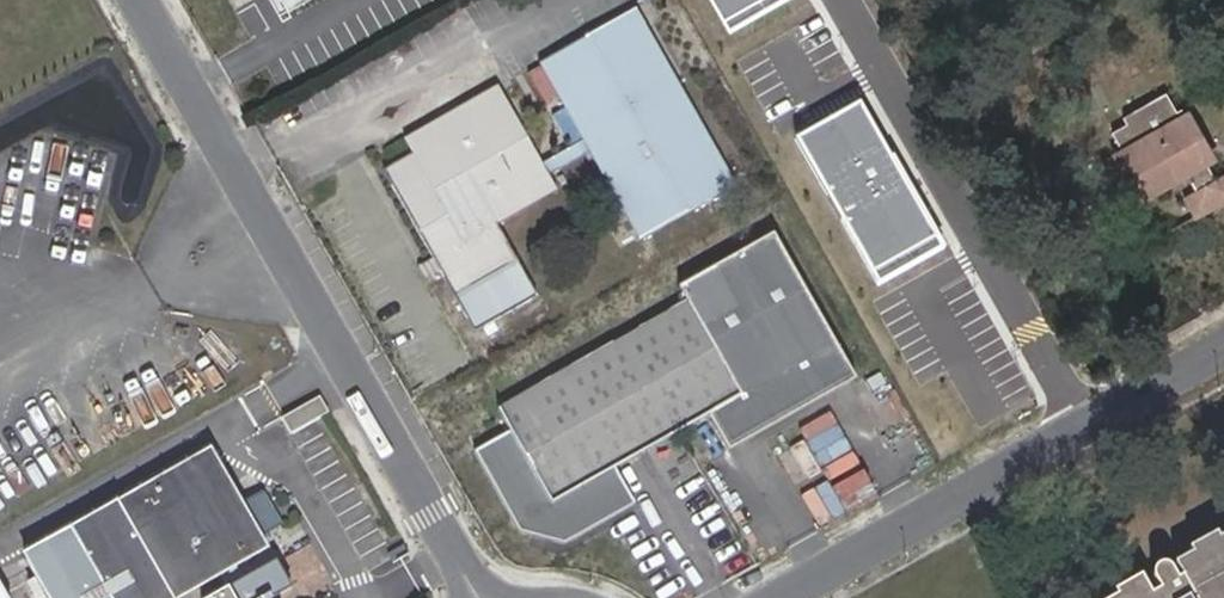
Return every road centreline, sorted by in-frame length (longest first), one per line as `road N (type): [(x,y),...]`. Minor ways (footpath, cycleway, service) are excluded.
road 1 (residential): [(479,597),(146,0)]
road 2 (residential): [(1223,346),(778,597)]

